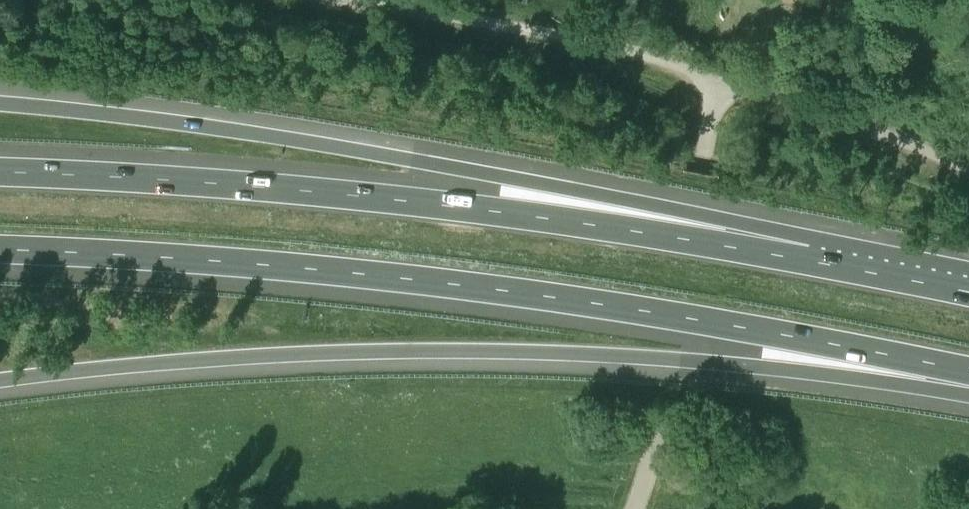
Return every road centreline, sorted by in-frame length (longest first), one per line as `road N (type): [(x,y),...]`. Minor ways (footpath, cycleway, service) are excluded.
road 1 (motorway): [(0,251),(412,279),(643,311),(968,370)]
road 2 (motorway): [(0,381),(164,363),(381,354),(968,377)]
road 3 (motorway): [(808,261),(504,176),(219,127),(0,102)]
road 4 (motorway): [(808,261),(643,232),(251,183),(0,168)]
road 5 (unclassified): [(635,508),(662,409),(713,75)]
road 6 (unclassified): [(713,75),(635,48),(356,0)]
road 7 (unclassified): [(968,164),(713,75)]
road 8 (motorway): [(968,293),(808,261)]

